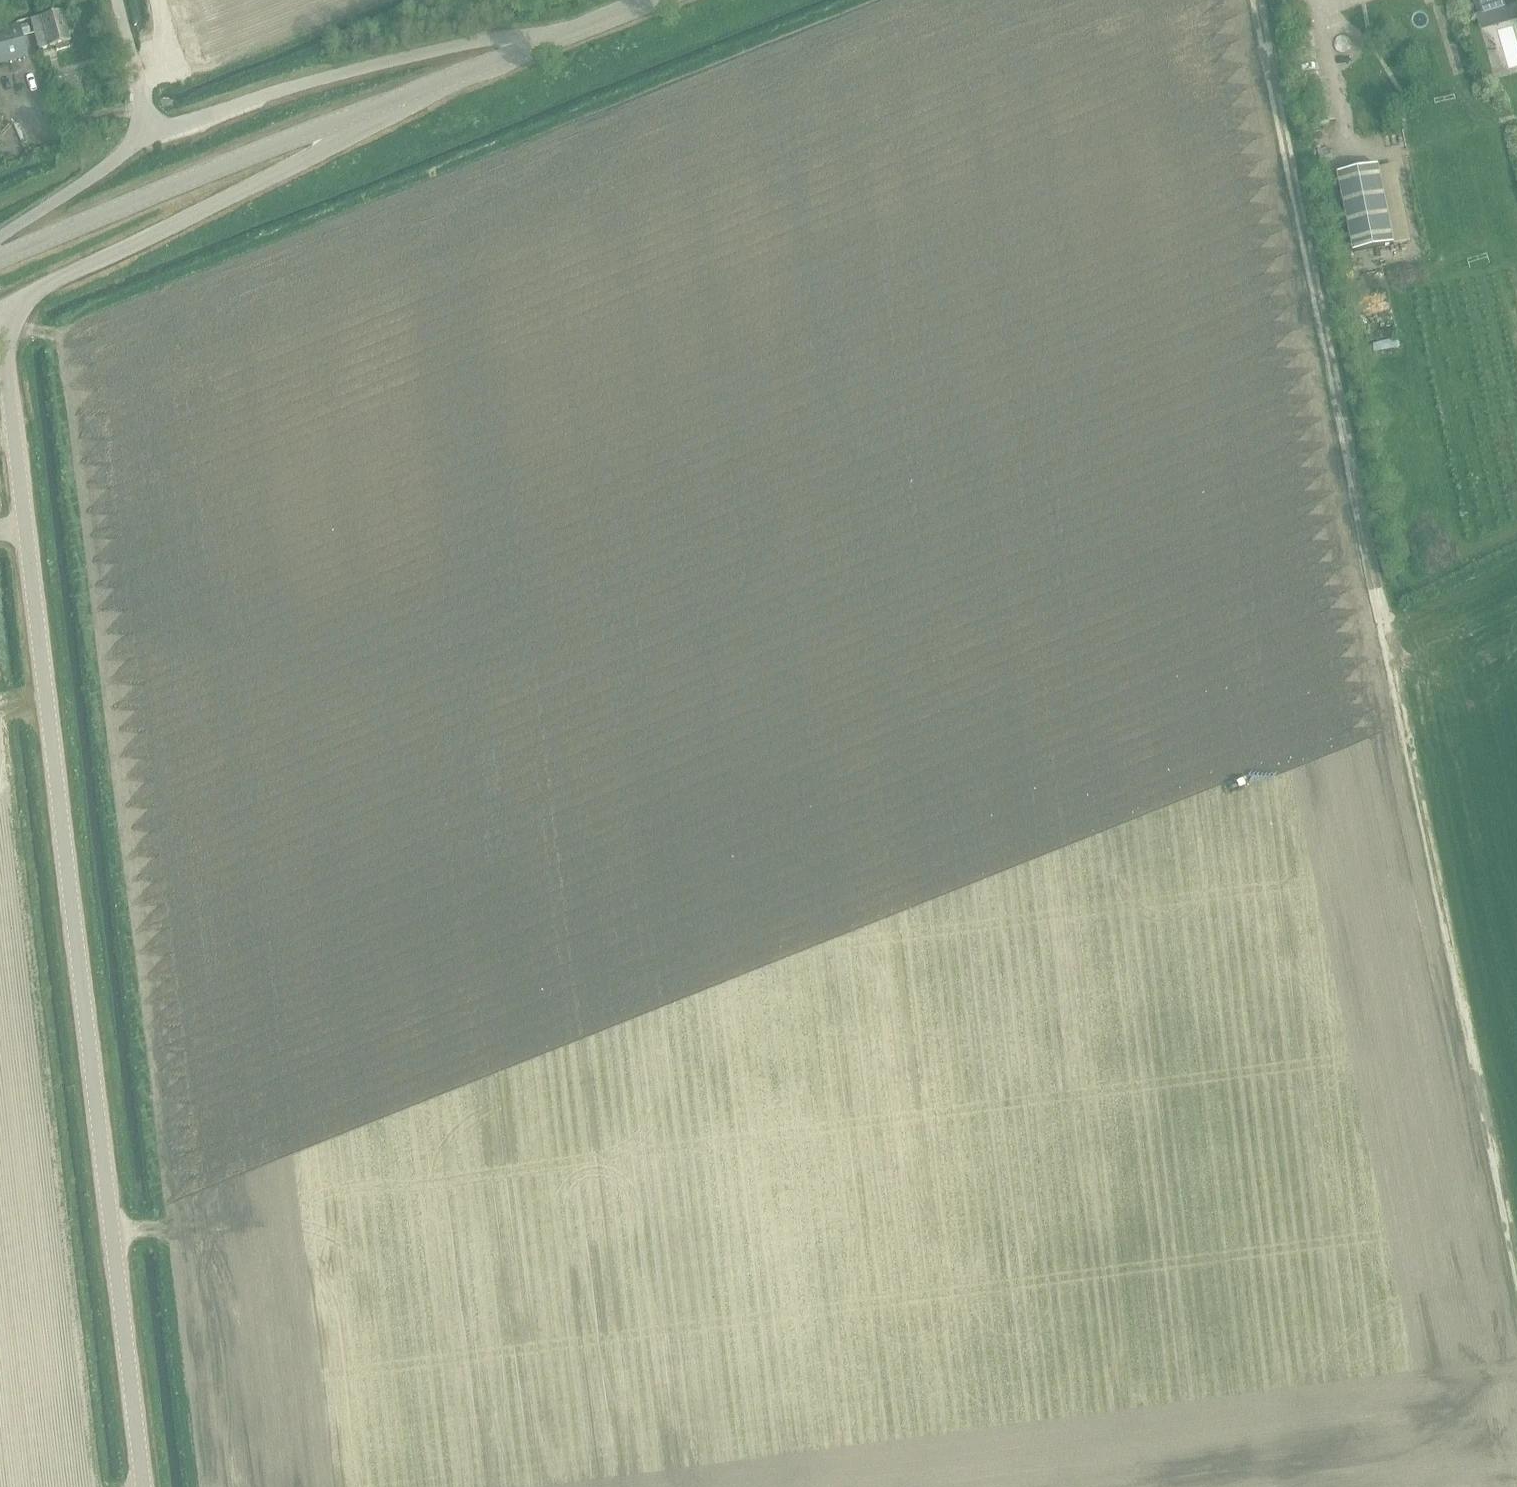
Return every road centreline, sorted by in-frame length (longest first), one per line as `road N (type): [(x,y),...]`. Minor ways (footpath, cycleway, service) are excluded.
road 1 (track): [(1516,1276),(1257,0)]
road 2 (tertiary): [(142,1486),(0,324)]
road 3 (tertiary): [(0,313),(471,70)]
road 4 (tertiary): [(0,258),(471,70)]
road 5 (tertiary): [(150,133),(327,75),(572,31)]
road 6 (tertiary): [(0,237),(150,133)]
road 7 (residential): [(150,133),(115,0)]

